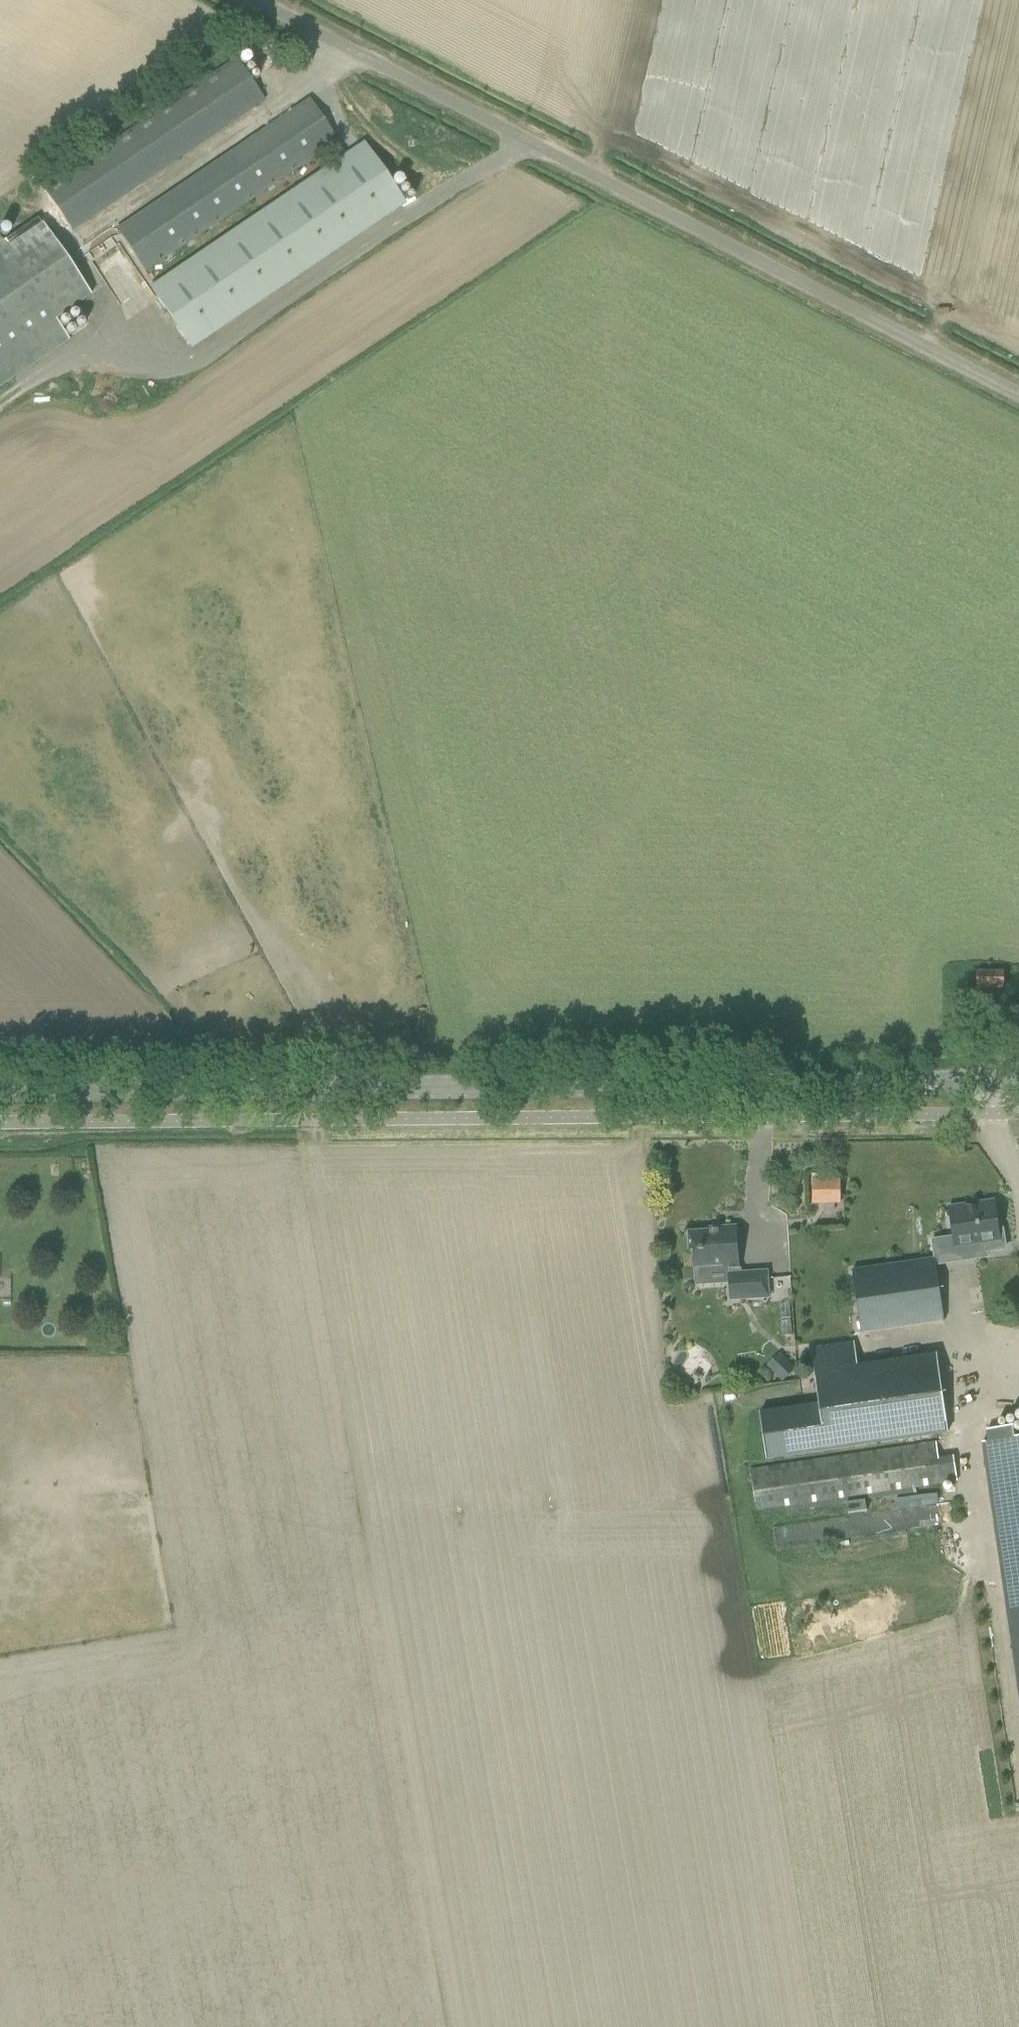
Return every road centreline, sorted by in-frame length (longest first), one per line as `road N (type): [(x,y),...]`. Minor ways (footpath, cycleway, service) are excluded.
road 1 (tertiary): [(1018,1081),(0,1088)]
road 2 (unclassified): [(1018,396),(255,0)]

